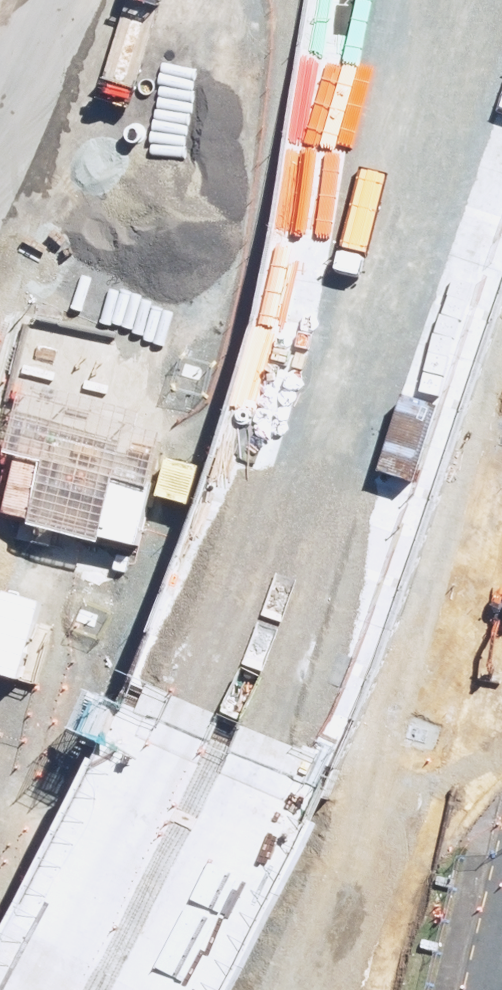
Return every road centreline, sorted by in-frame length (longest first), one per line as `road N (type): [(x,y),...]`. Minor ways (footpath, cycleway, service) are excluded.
road 1 (primary): [(17,989),(212,605),(311,333),(384,0)]
road 2 (primary): [(501,31),(417,365),(319,659),(155,989)]

